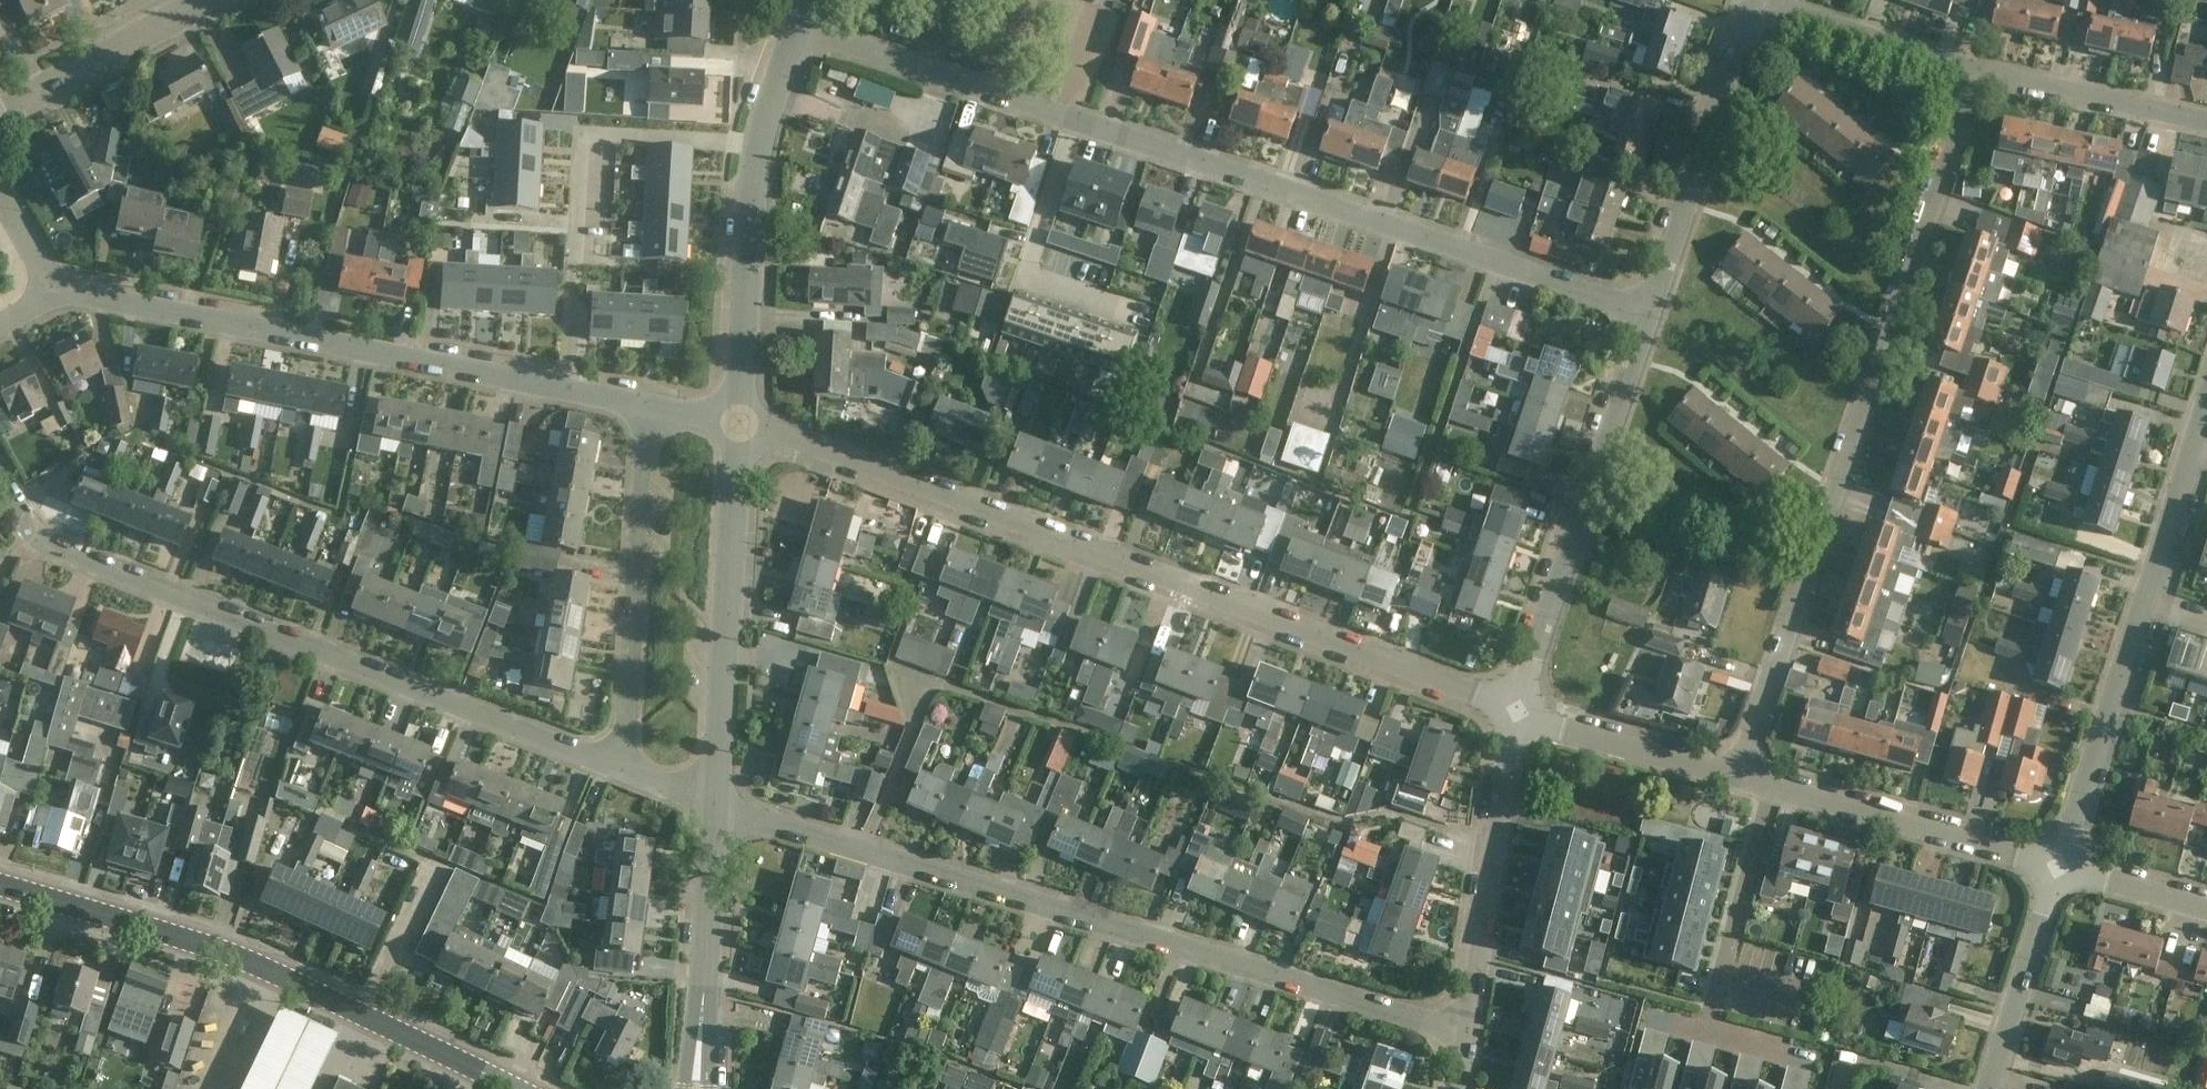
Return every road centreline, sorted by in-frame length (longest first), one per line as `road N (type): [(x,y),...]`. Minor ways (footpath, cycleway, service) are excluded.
road 1 (residential): [(1645,314),(797,24)]
road 2 (residential): [(1517,710),(790,433),(739,423)]
road 3 (residential): [(1469,1034),(719,809)]
road 4 (residential): [(1739,779),(1968,74)]
road 5 (residential): [(621,771),(47,547),(0,479)]
road 6 (residential): [(648,405),(60,292)]
road 7 (tertiary): [(515,1088),(261,966),(0,884)]
road 8 (residential): [(2058,870),(2206,395)]
road 9 (residential): [(1517,710),(1645,314)]
road 10 (unclassified): [(739,423),(753,162),(797,24)]
road 11 (unclassified): [(719,809),(739,423)]
road 12 (residential): [(621,771),(648,405)]
road 13 (residential): [(2058,870),(1739,779)]
road 14 (residential): [(1645,314),(1750,0)]
road 15 (residential): [(1469,1034),(1517,710)]
road 16 (residential): [(2206,125),(1968,74)]
road 17 (residential): [(1739,779),(1517,710)]
road 18 (unclassified): [(0,111),(204,0)]
road 19 (residential): [(1987,1088),(2058,870)]
road 20 (residential): [(1968,74),(1769,0)]
road 21 (unclassified): [(704,990),(719,809)]
road 22 (residential): [(2206,911),(2058,870)]

